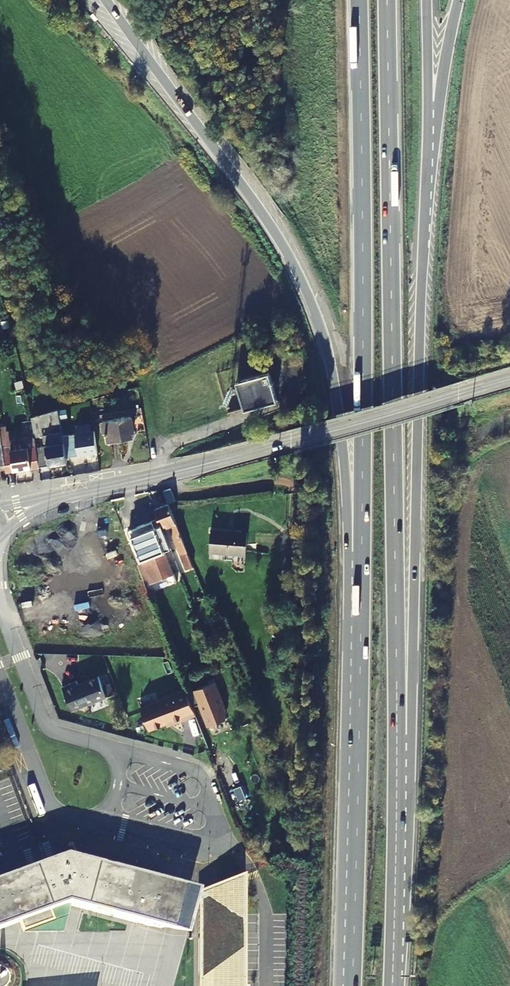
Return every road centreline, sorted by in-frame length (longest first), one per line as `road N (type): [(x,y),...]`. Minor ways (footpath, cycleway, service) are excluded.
road 1 (trunk): [(397,734),(387,0)]
road 2 (trunk): [(107,0),(266,216),(308,297),(331,374),(362,554)]
road 3 (trunk): [(358,0),(362,554)]
road 4 (tertiary): [(33,505),(509,377)]
road 5 (trunk): [(397,734),(413,650),(423,299)]
road 6 (trunk): [(362,554),(352,985)]
road 7 (trunk): [(423,299),(439,97),(461,0)]
road 8 (trunk): [(423,299),(426,0)]
road 9 (trunk): [(392,985),(397,734)]
road 10 (residential): [(272,985),(274,931),(243,860)]

